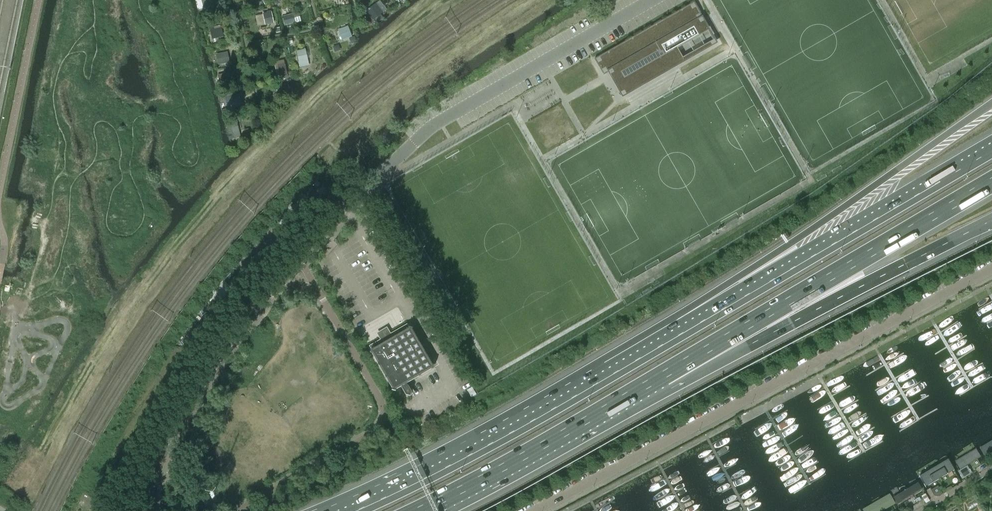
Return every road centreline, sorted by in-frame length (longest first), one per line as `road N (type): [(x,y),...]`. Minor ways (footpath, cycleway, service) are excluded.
road 1 (unclassified): [(537,510),(991,270)]
road 2 (motorway): [(700,319),(346,510)]
road 3 (unclassified): [(150,510),(155,474),(179,422),(240,330),(355,192)]
road 4 (motorway): [(663,374),(991,182)]
road 5 (motorway): [(663,374),(753,342),(991,220)]
road 6 (motorway): [(991,105),(793,241),(700,319)]
road 7 (motorway): [(991,146),(700,319)]
road 8 (motorway): [(416,510),(663,374)]

